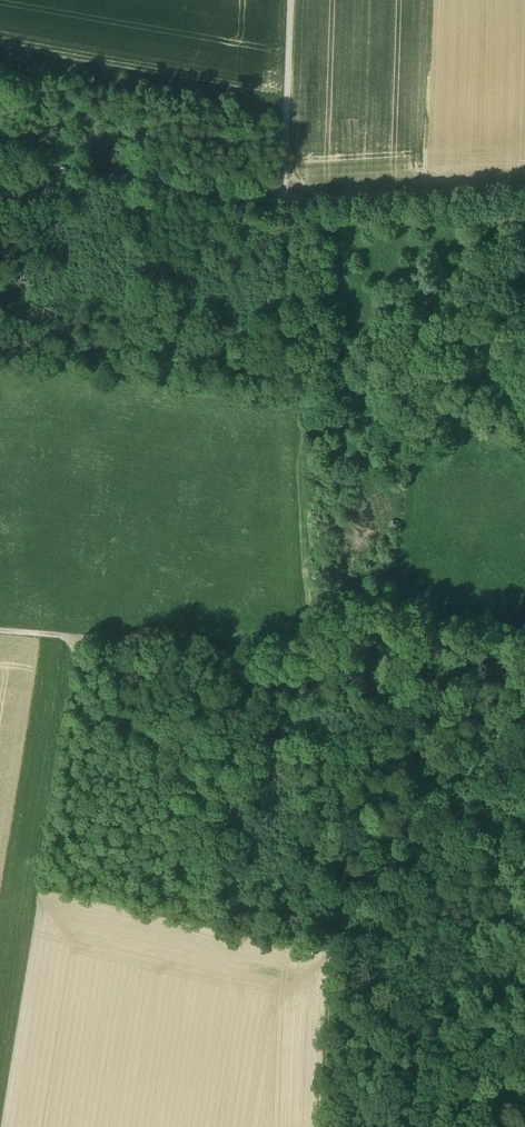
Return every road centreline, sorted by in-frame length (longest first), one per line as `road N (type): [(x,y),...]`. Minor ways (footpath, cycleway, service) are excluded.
road 1 (track): [(75,637),(315,652),(336,916),(329,1126)]
road 2 (track): [(11,1126),(47,900),(75,637)]
road 3 (track): [(282,202),(305,412),(315,652)]
road 4 (track): [(0,161),(282,202)]
road 5 (track): [(524,189),(282,202)]
road 6 (track): [(290,0),(282,202)]

